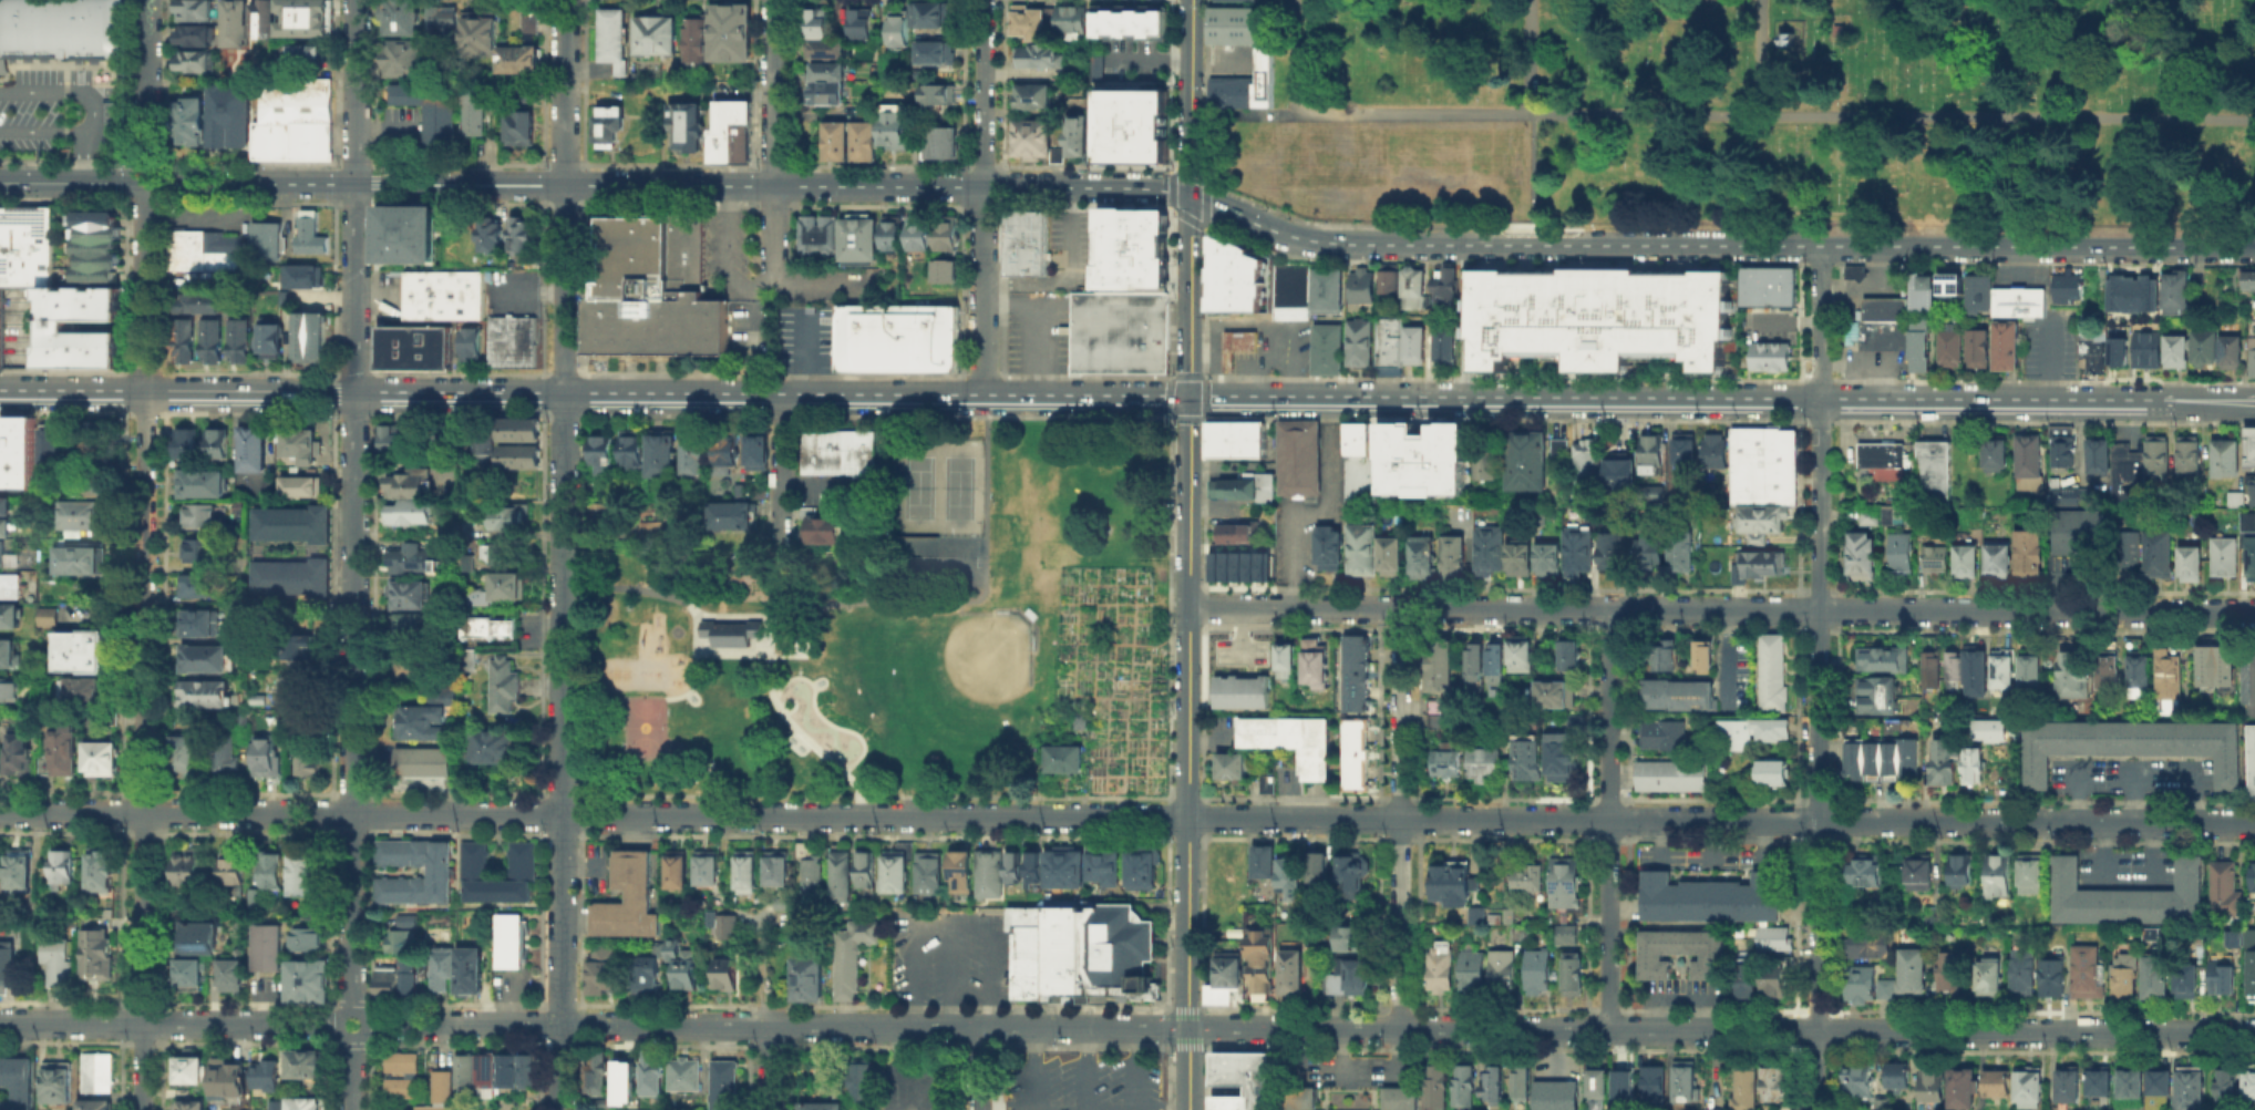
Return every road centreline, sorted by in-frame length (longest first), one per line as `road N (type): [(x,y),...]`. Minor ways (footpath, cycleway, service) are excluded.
road 1 (residential): [(362,1022),(2254,1033)]
road 2 (secondary): [(1533,245),(1314,241),(1141,187),(0,183)]
road 3 (residential): [(0,814),(1188,816)]
road 4 (residential): [(566,0),(560,1109)]
road 5 (residential): [(146,0),(141,1109)]
road 6 (tertiary): [(1193,0),(1190,1109)]
road 7 (residential): [(1188,816),(2254,819)]
road 8 (residential): [(1190,608),(2254,609)]
road 9 (residential): [(356,0),(350,1010)]
road 10 (secondary): [(1191,397),(2049,400)]
road 11 (secondary): [(354,391),(1191,397)]
road 12 (secondary): [(2254,246),(1533,245)]
road 13 (residential): [(1821,399),(1816,1109)]
road 14 (residential): [(1609,609),(1608,1029)]
road 15 (residential): [(1401,608),(1400,1028)]
road 16 (residential): [(985,0),(985,395)]
road 17 (secondary): [(0,390),(354,391)]
road 18 (residential): [(0,1022),(337,1022)]
road 19 (residential): [(777,0),(776,186)]
road 20 (residential): [(784,394),(783,565)]
road 21 (residential): [(1821,399),(1823,246)]

